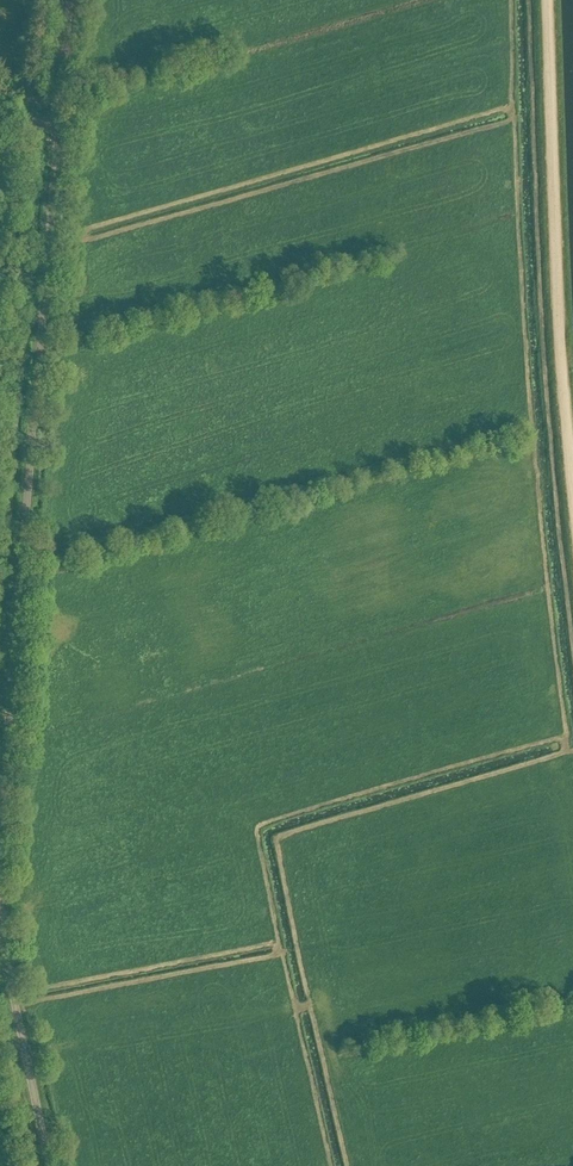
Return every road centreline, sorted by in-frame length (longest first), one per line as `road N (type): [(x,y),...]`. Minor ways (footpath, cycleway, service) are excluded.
road 1 (unclassified): [(0,832),(69,0)]
road 2 (track): [(572,488),(547,0)]
road 3 (unclassified): [(53,1165),(0,929)]

